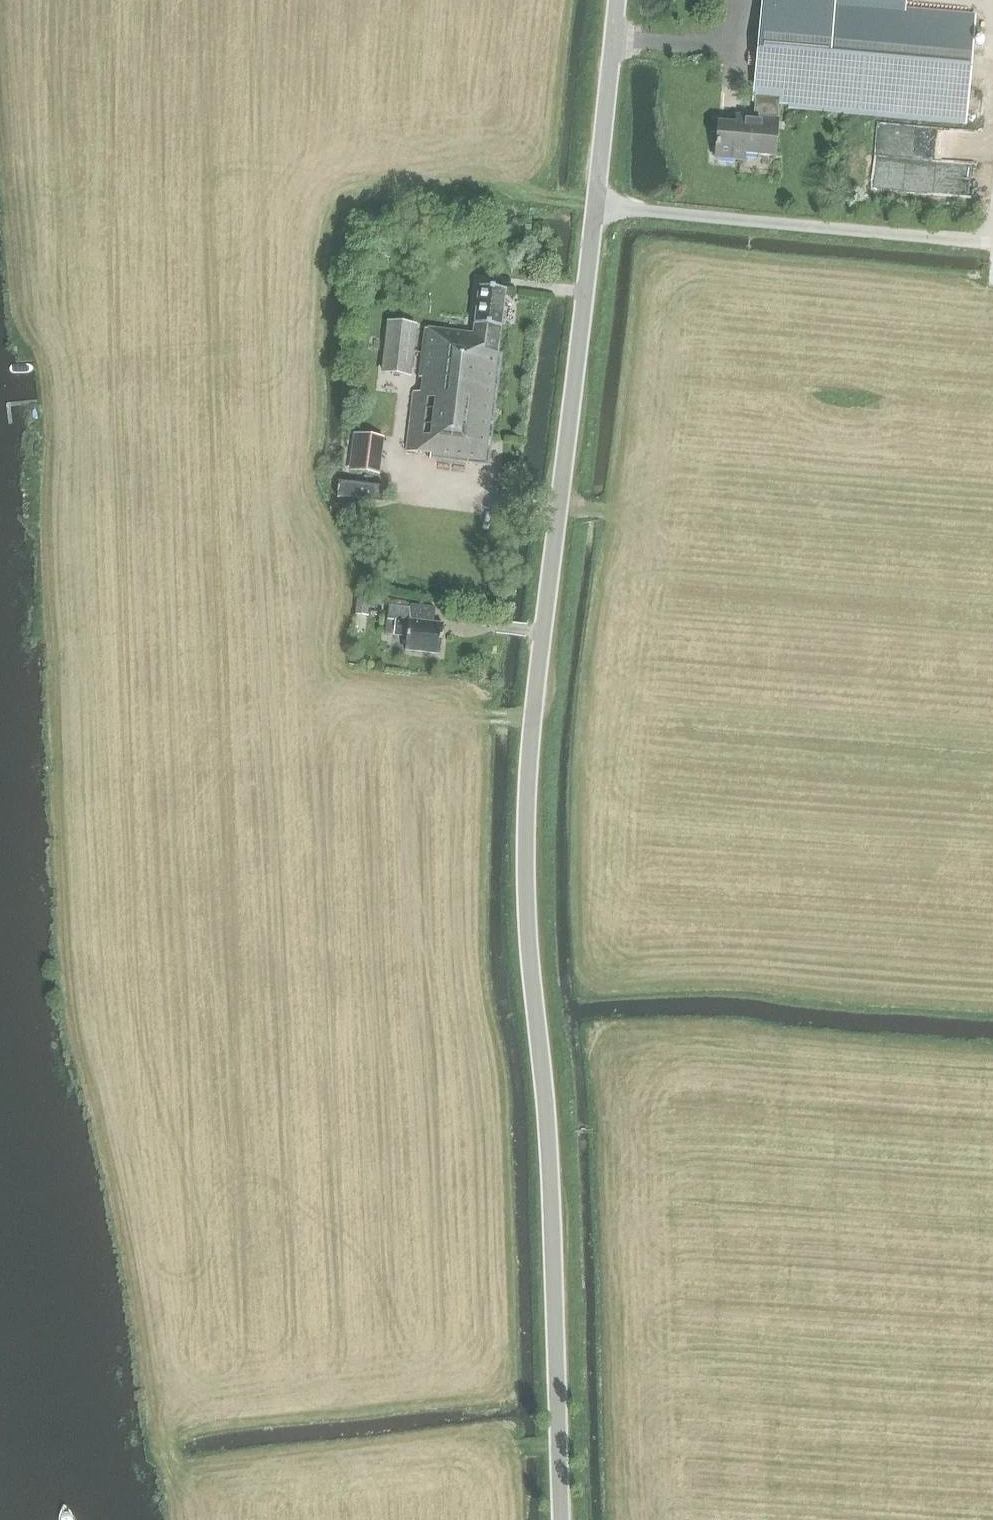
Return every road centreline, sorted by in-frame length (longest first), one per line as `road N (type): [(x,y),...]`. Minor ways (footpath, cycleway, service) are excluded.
road 1 (tertiary): [(560,1519),(547,1123),(528,915),(534,767),(615,0)]

